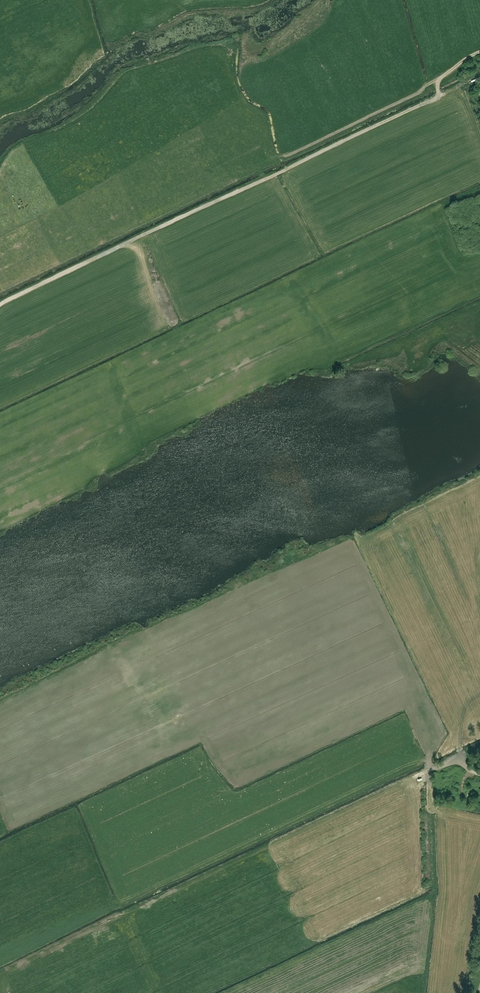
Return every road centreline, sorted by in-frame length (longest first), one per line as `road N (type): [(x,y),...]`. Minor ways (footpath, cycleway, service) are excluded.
road 1 (track): [(0,305),(436,98),(439,78),(479,52)]

